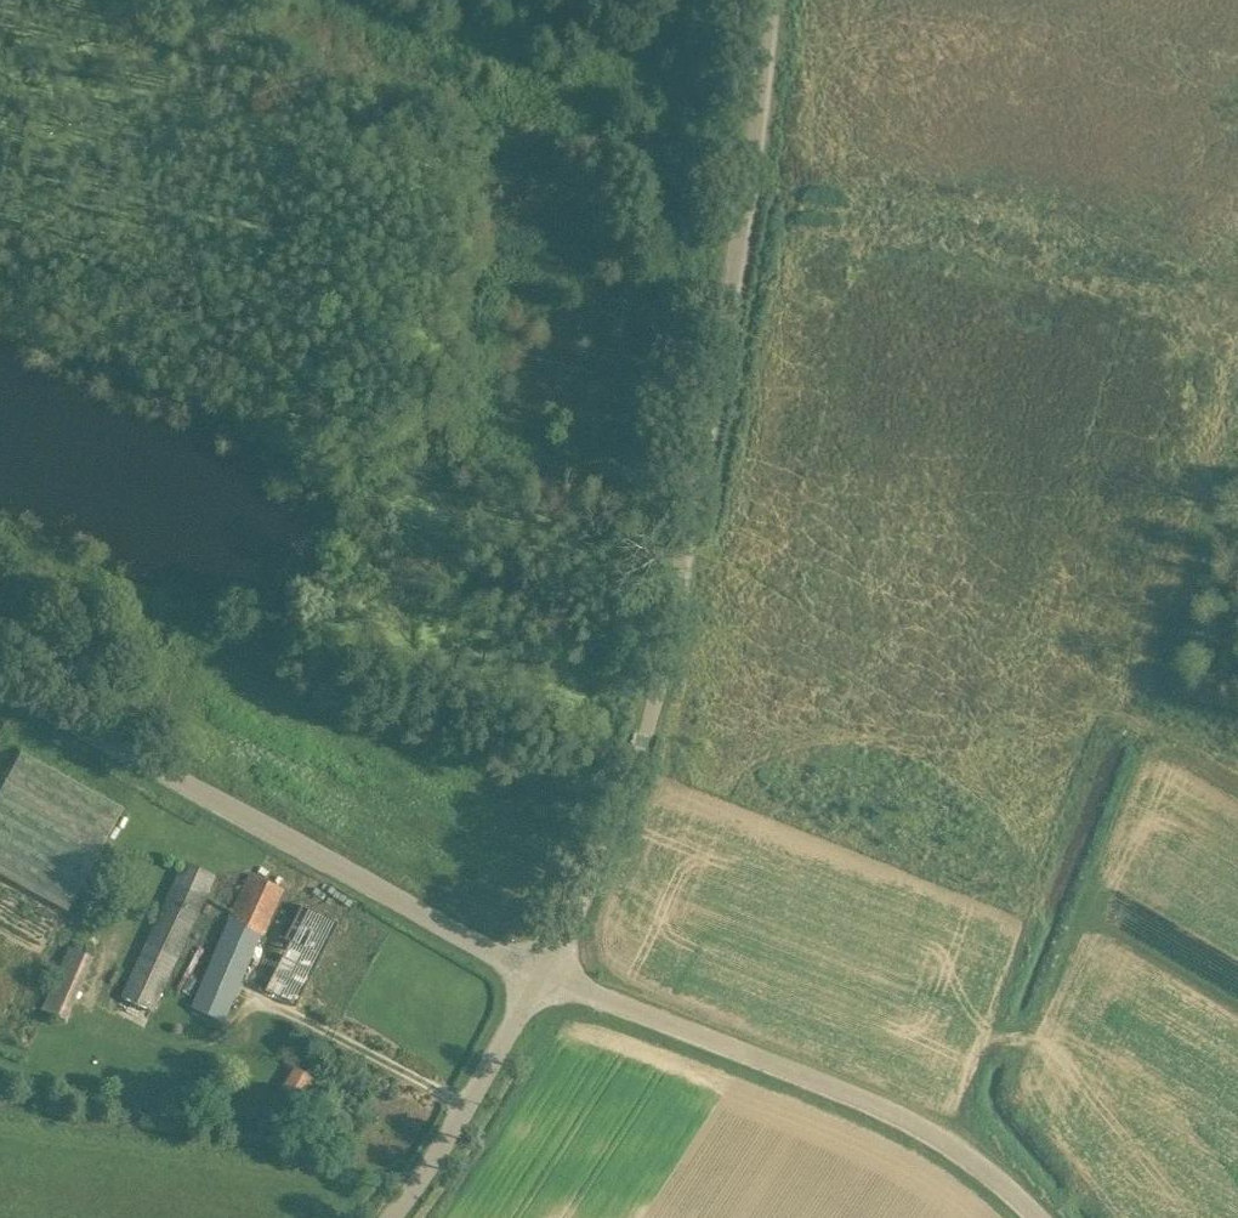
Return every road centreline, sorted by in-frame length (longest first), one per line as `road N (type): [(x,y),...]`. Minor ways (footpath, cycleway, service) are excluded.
road 1 (unclassified): [(540,977),(633,774),(665,665),(723,347),(770,0)]
road 2 (unclassified): [(540,977),(0,681)]
road 3 (unclassified): [(1032,1217),(979,1165),(831,1085),(540,977)]
road 4 (unclassified): [(383,1217),(467,1105),(540,977)]
road 5 (track): [(979,1165),(980,1077),(1044,917)]

